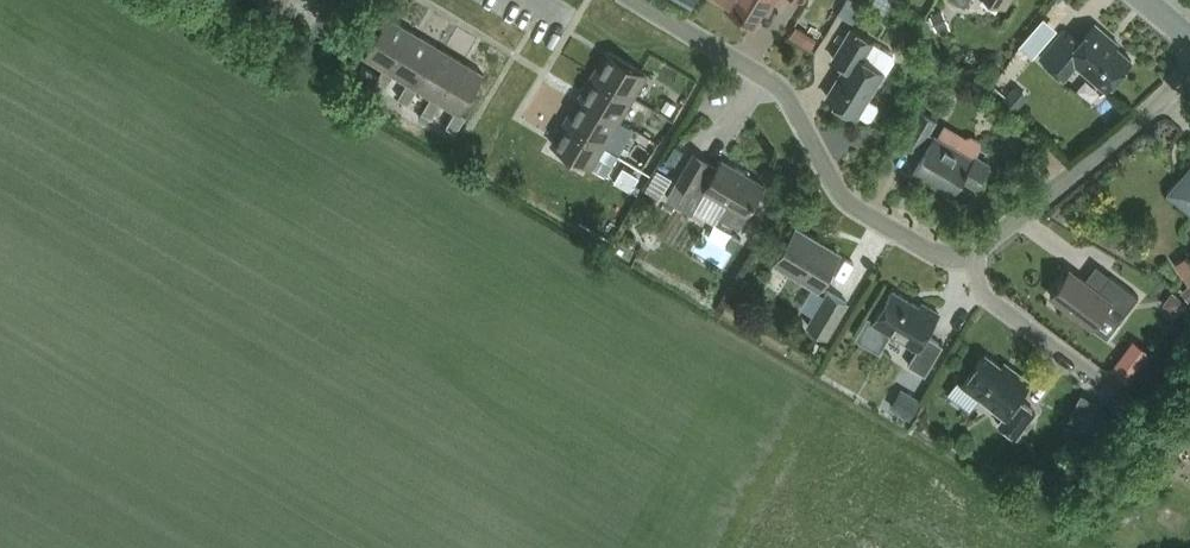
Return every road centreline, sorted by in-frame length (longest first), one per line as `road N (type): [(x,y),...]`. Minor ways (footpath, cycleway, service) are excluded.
road 1 (residential): [(971,252),(941,256),(845,198),(782,92),(635,0)]
road 2 (residential): [(1189,75),(971,252)]
road 3 (residential): [(1118,392),(988,300),(971,252)]

